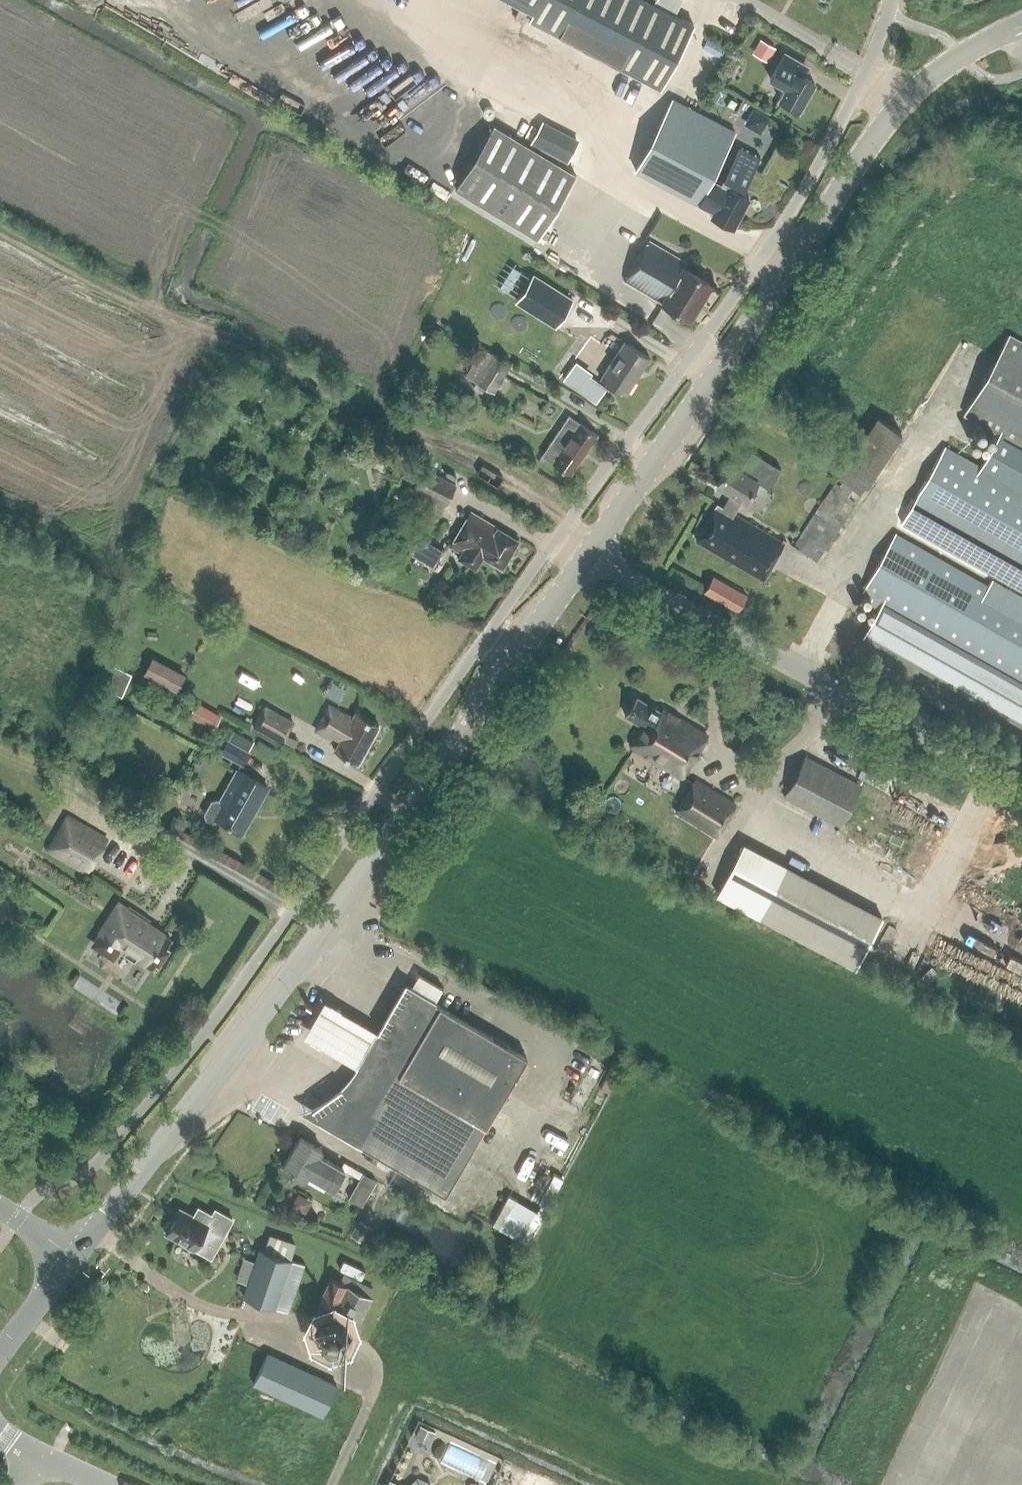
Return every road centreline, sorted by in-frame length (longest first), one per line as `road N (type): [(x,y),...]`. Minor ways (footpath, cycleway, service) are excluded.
road 1 (tertiary): [(78,1257),(591,555)]
road 2 (tertiary): [(591,555),(893,118),(963,56)]
road 3 (unclassified): [(1021,791),(591,555)]
road 4 (tertiary): [(0,1354),(78,1257)]

